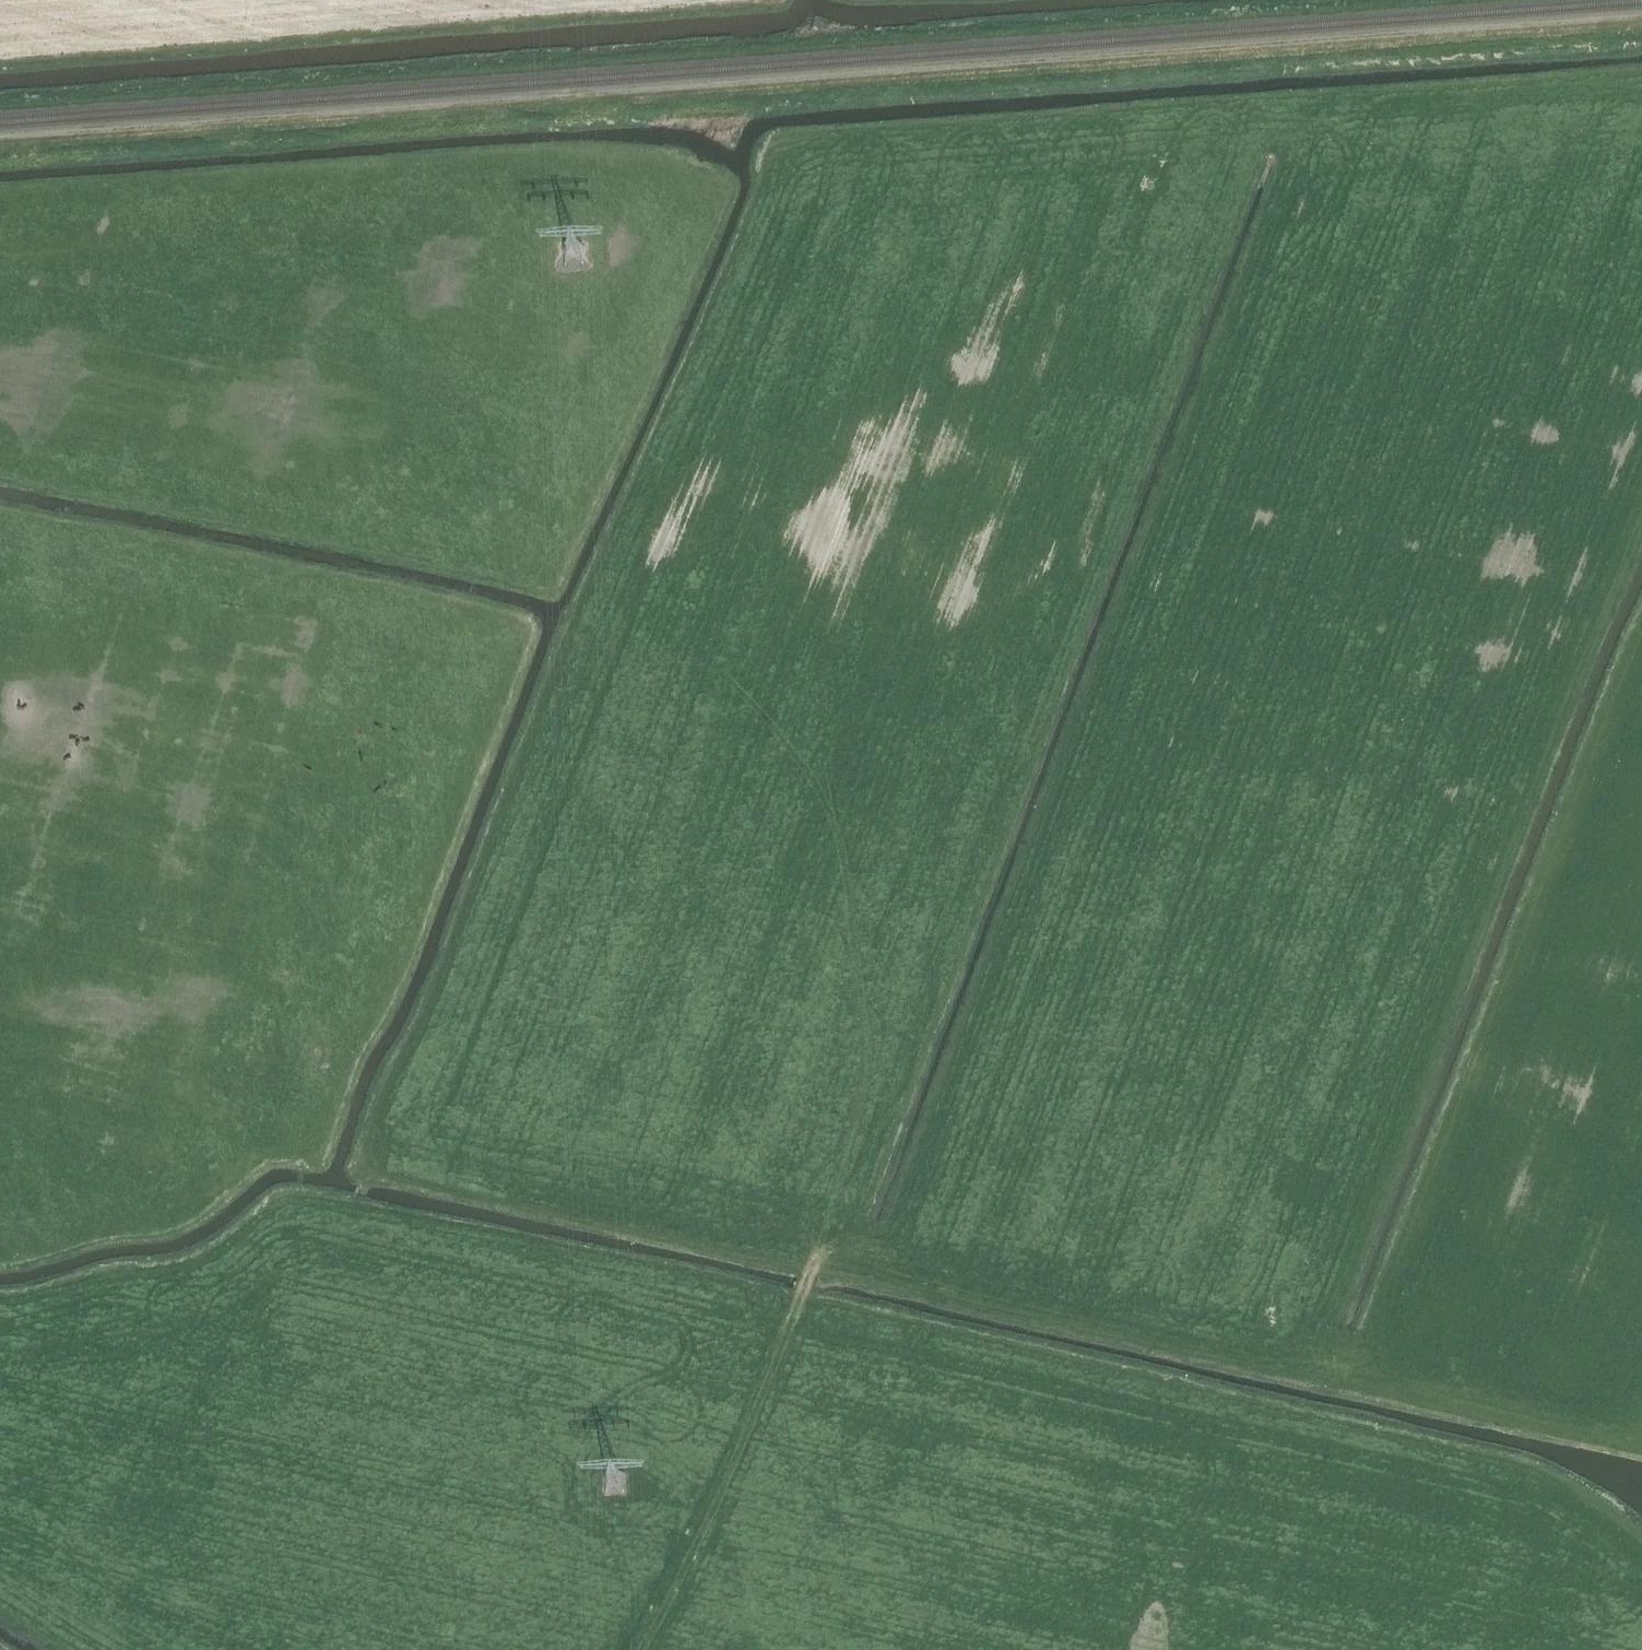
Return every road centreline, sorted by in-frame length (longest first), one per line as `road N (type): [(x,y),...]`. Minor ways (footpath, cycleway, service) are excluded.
road 1 (track): [(636,1649),(740,1451),(817,1249)]

